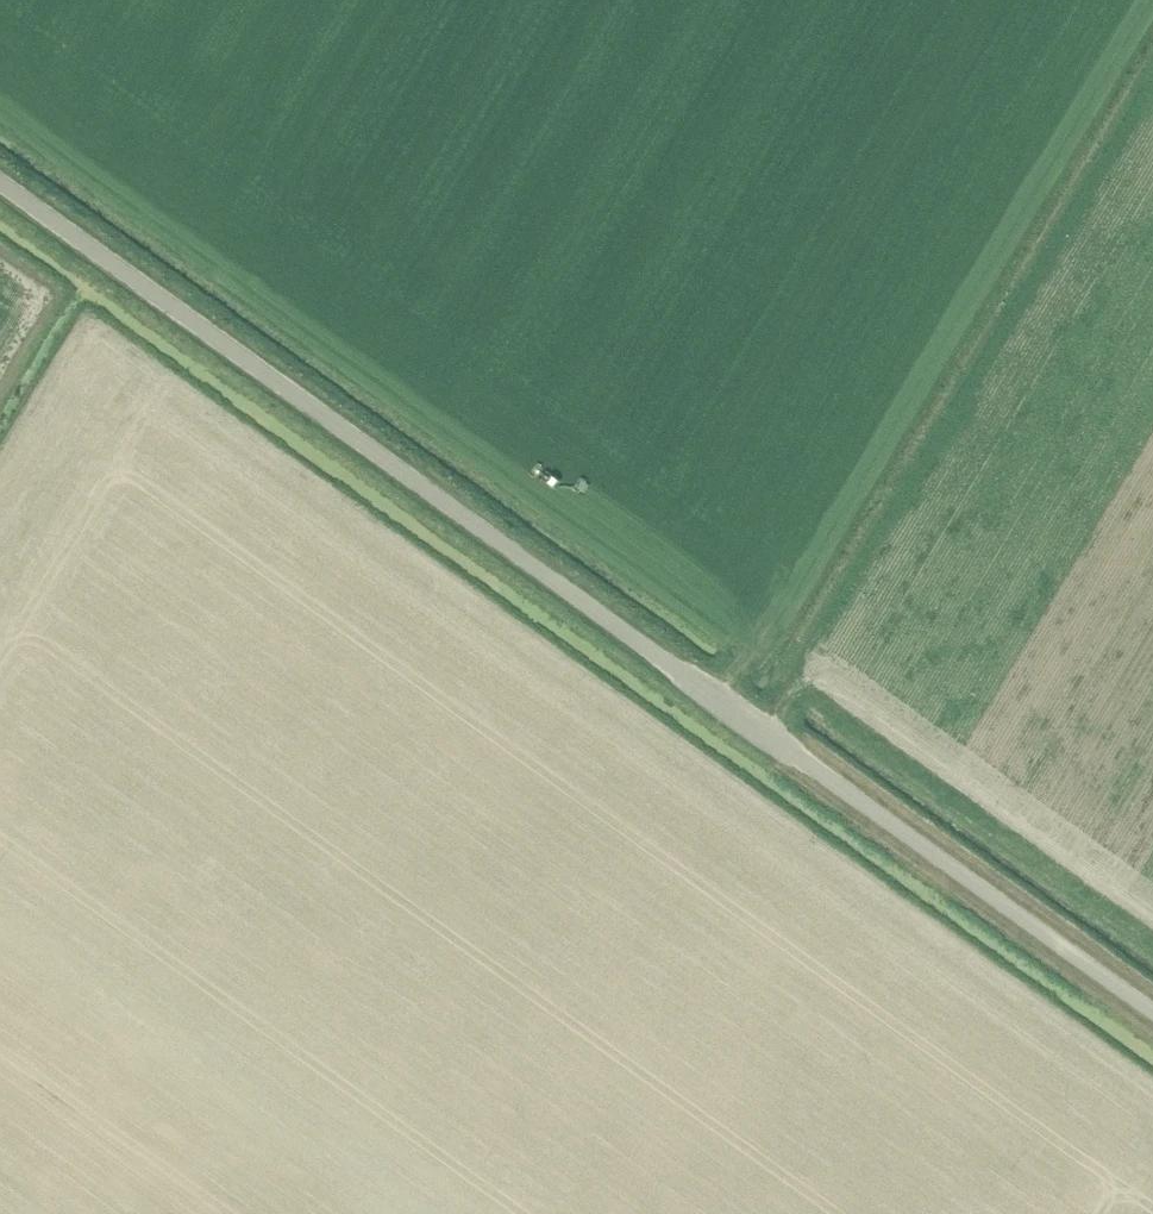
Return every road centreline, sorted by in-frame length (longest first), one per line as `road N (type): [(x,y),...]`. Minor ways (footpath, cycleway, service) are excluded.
road 1 (unclassified): [(1152,1015),(0,182)]

